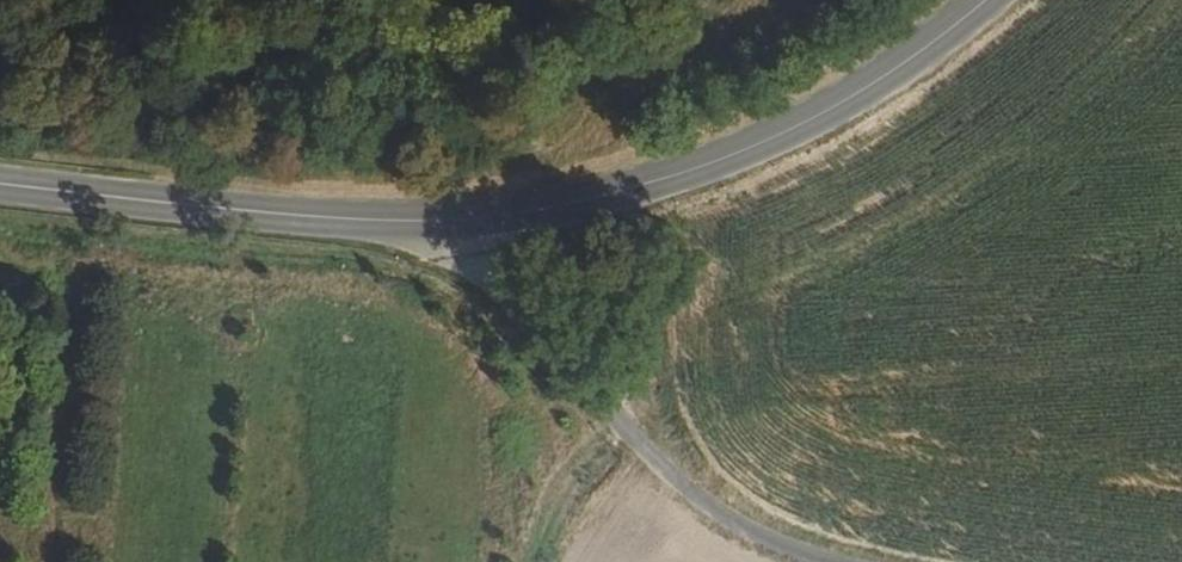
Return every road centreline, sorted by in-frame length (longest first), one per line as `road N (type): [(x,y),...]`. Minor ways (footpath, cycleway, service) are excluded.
road 1 (primary): [(474,227),(697,182),(878,91),(992,0)]
road 2 (primary): [(0,191),(474,227)]
road 3 (unclassified): [(474,227),(486,257),(686,497),(790,561)]

